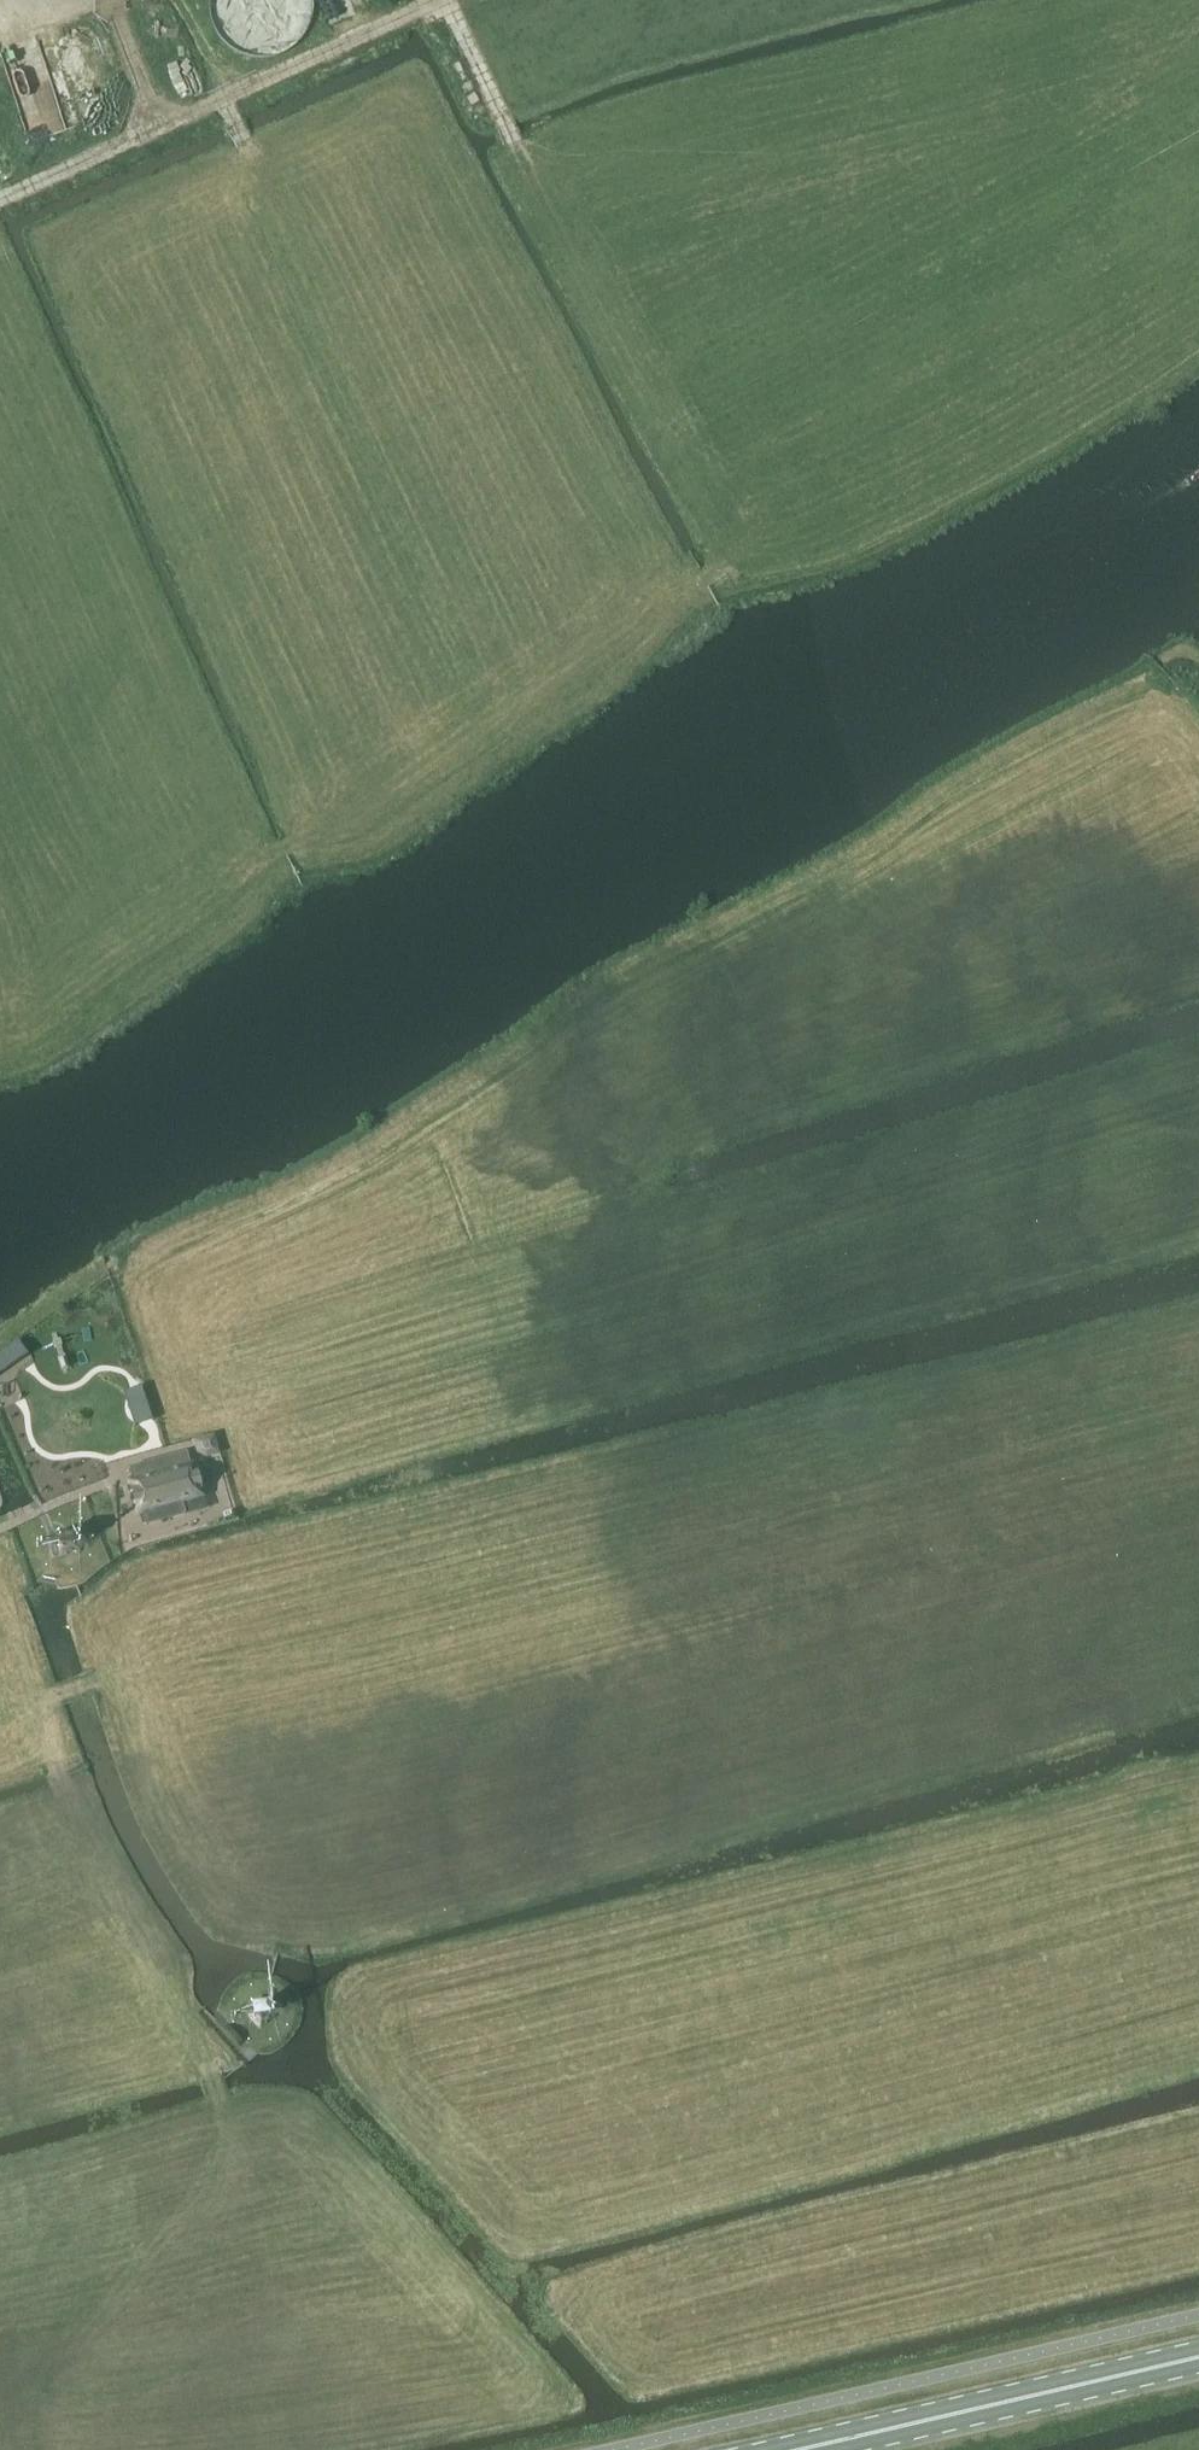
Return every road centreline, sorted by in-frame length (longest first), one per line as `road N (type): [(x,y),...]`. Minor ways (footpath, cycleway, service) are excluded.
road 1 (track): [(0,1570),(88,1813),(165,1962),(188,2045),(221,2103)]
road 2 (secondary): [(1198,2357),(799,2449)]

